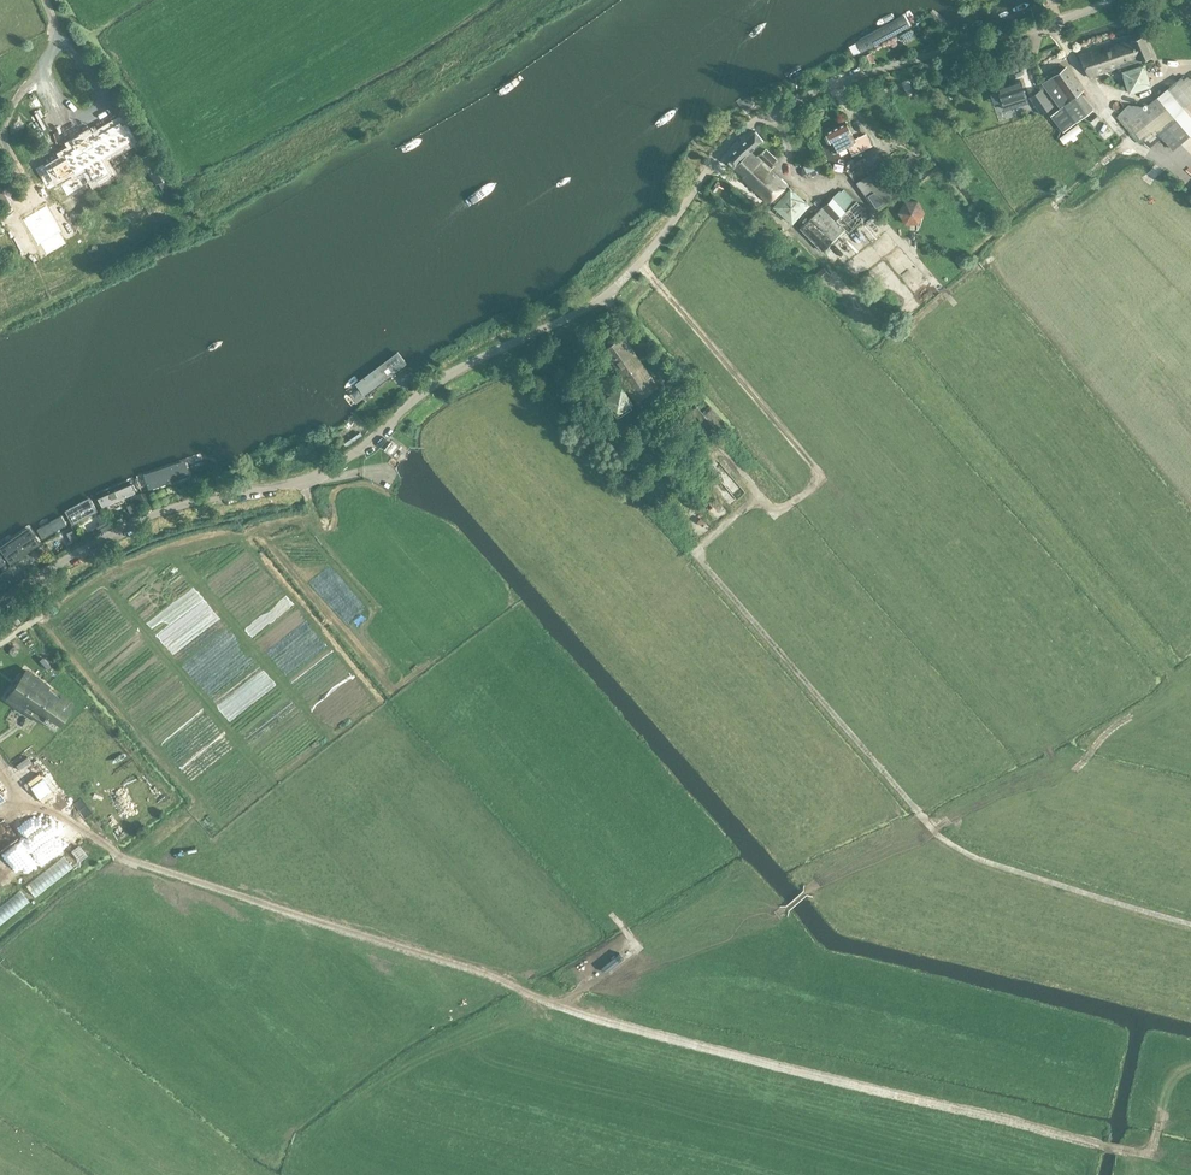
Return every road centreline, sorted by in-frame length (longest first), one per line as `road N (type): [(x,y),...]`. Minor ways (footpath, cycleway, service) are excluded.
road 1 (unclassified): [(0,605),(104,540),(179,510),(314,479),(461,367),(594,302),(637,264),(720,151),(769,103),(843,72),(1055,25),(1109,0)]
road 2 (track): [(654,962),(587,981),(563,1009),(1123,1151),(1152,1156),(1159,1126),(1190,1127)]
road 3 (track): [(759,495),(697,551),(927,824),(1065,774),(1044,743)]
road 4 (track): [(654,962),(776,915),(817,883),(927,824),(981,860),(1190,920)]
road 5 (track): [(563,1009),(494,971),(111,852),(16,798)]
road 6 (track): [(610,916),(316,515),(303,482)]
road 7 (track): [(637,264),(820,477),(775,513),(716,446)]
road 8 (track): [(1065,774),(1112,727),(1181,689)]

